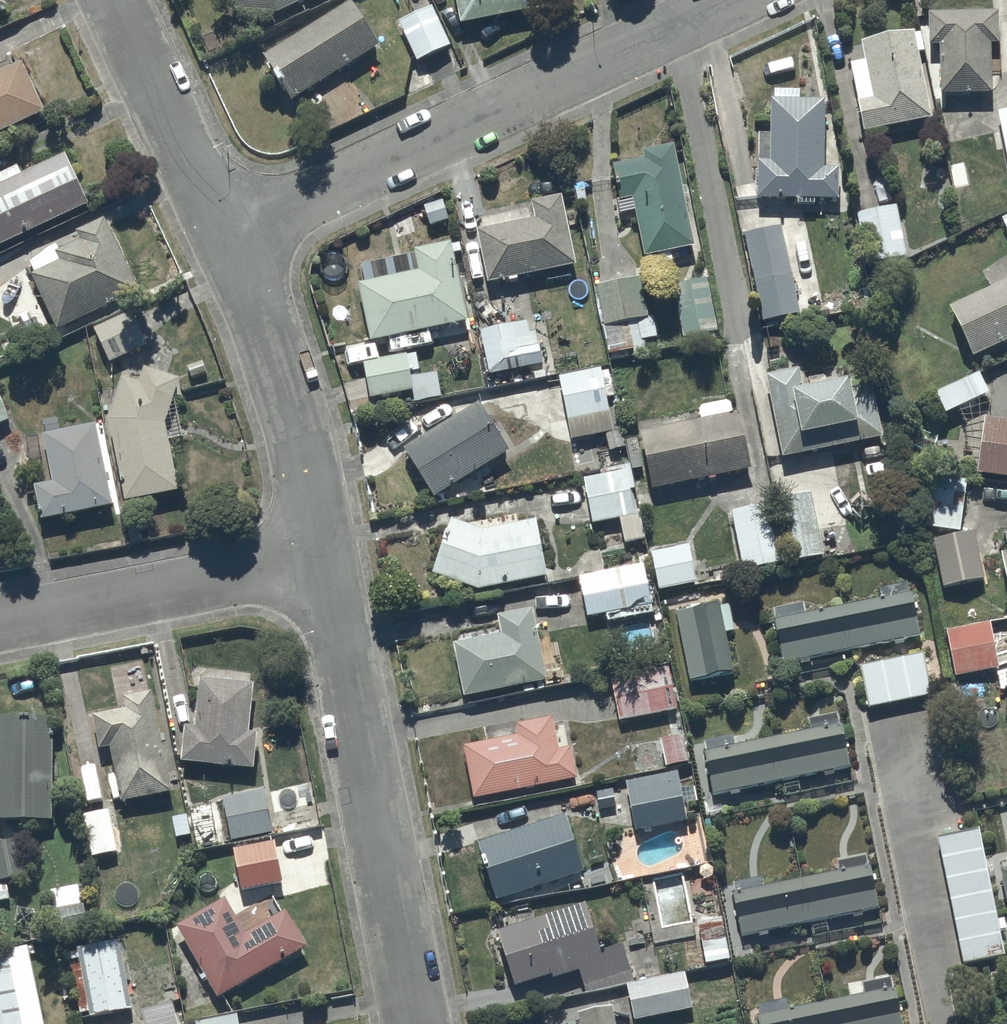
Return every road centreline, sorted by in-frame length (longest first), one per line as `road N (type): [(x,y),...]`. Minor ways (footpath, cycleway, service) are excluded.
road 1 (residential): [(227,239),(736,0)]
road 2 (residential): [(417,1023),(323,557)]
road 3 (residential): [(323,557),(281,366),(227,239)]
road 4 (residential): [(323,557),(0,622)]
road 5 (residential): [(227,239),(113,0)]

